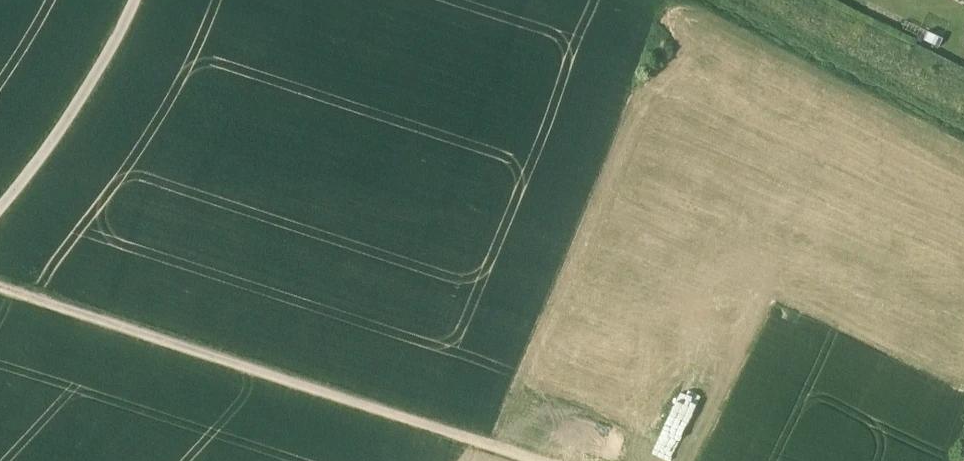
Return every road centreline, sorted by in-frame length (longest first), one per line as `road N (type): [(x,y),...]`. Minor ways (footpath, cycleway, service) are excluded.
road 1 (track): [(0,286),(514,460)]
road 2 (track): [(0,210),(91,82),(135,0)]

